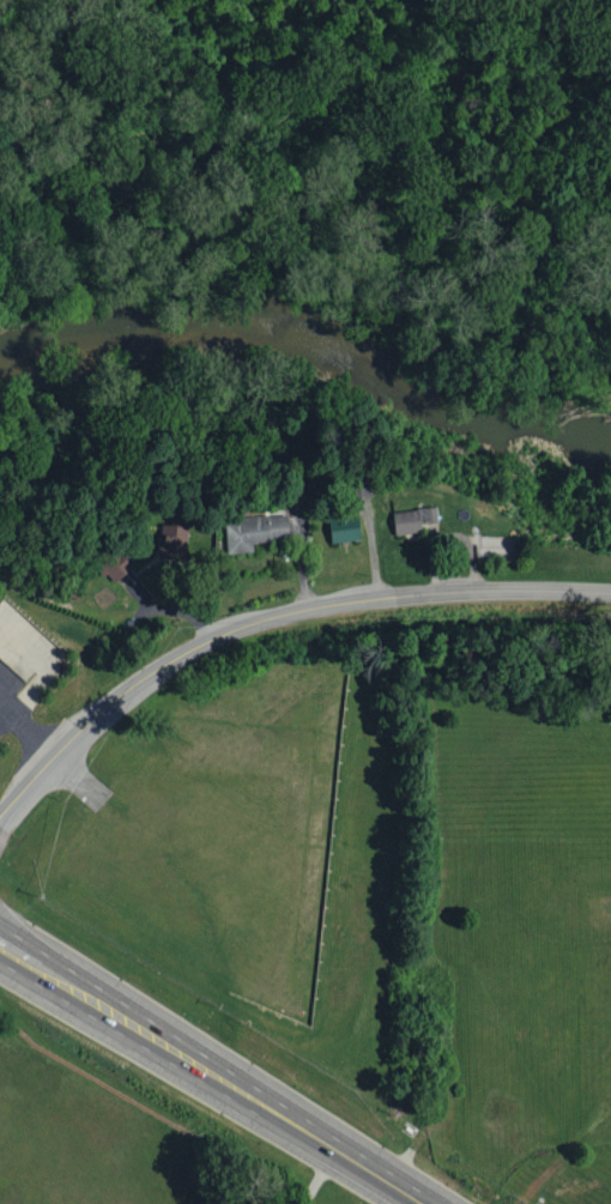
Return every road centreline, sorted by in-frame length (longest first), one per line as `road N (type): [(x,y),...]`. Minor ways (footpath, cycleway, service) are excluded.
road 1 (tertiary): [(0,822),(103,710),(201,649),(323,603),(485,589),(610,590)]
road 2 (primary): [(413,1203),(0,954)]

